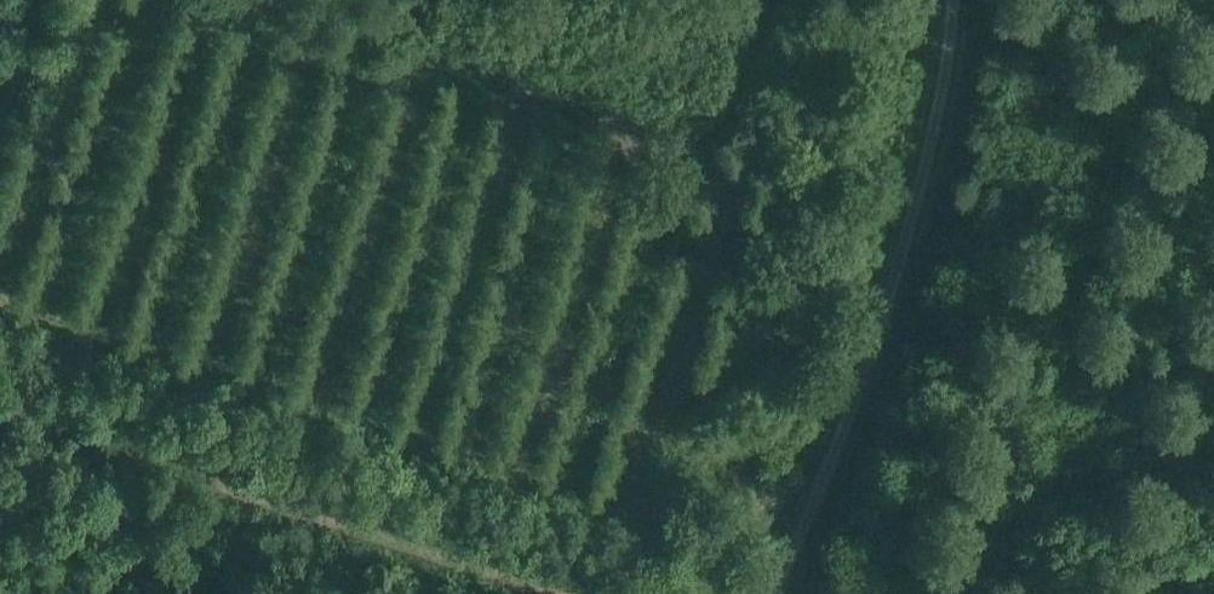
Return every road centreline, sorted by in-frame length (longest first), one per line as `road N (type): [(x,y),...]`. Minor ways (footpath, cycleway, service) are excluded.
road 1 (track): [(786,581),(931,203),(962,0)]

